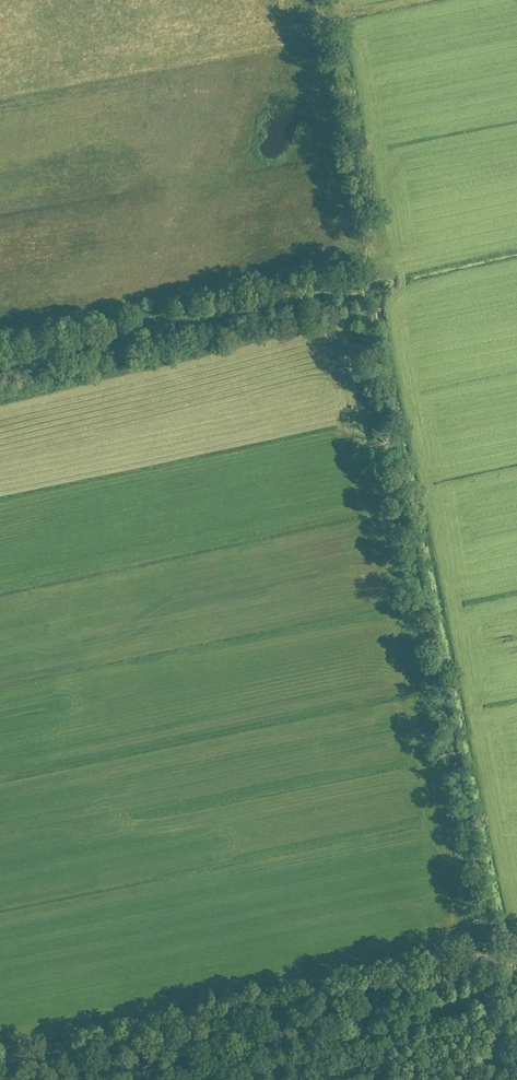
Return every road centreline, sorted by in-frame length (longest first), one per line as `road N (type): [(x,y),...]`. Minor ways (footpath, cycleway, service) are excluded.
road 1 (track): [(491,941),(367,316),(352,287),(340,282),(0,355)]
road 2 (unclassified): [(0,1063),(516,955)]

